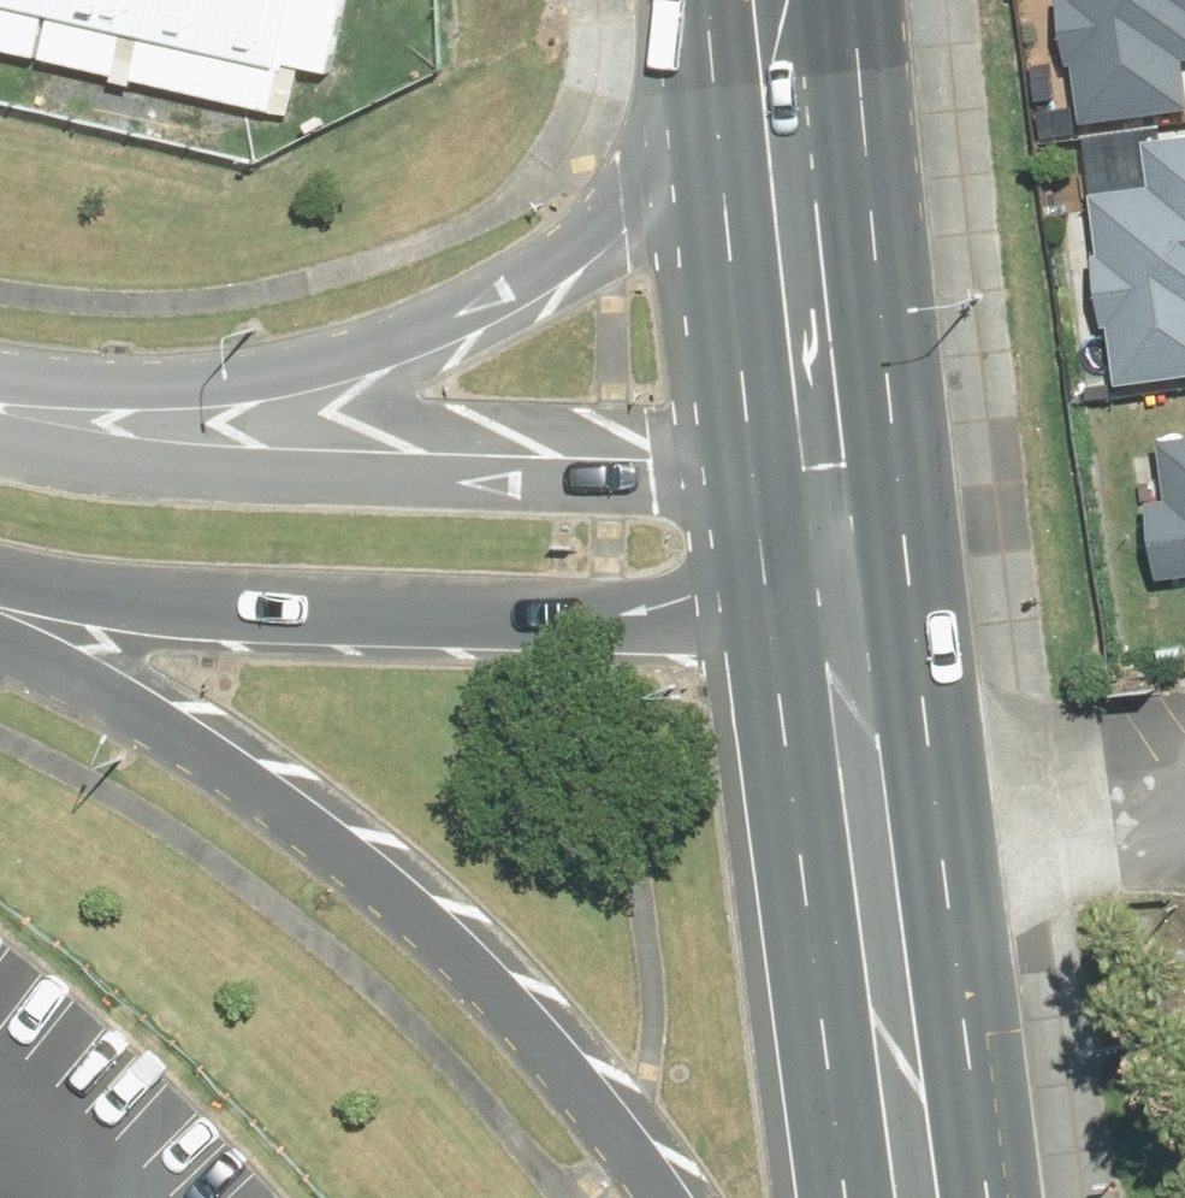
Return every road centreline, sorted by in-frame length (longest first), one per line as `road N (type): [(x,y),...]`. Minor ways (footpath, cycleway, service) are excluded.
road 1 (primary): [(0,385),(233,384),(381,350),(497,291),(607,214),(782,60)]
road 2 (primary): [(669,1197),(593,1098),(356,858),(215,756),(0,636)]
road 3 (unclassified): [(842,628),(302,612),(0,585)]
road 4 (unclassified): [(0,429),(94,463),(289,475),(656,486),(823,473)]
road 5 (primary): [(842,628),(920,1197)]
road 6 (primary): [(782,60),(823,473)]
road 7 (primary): [(823,473),(842,628)]

